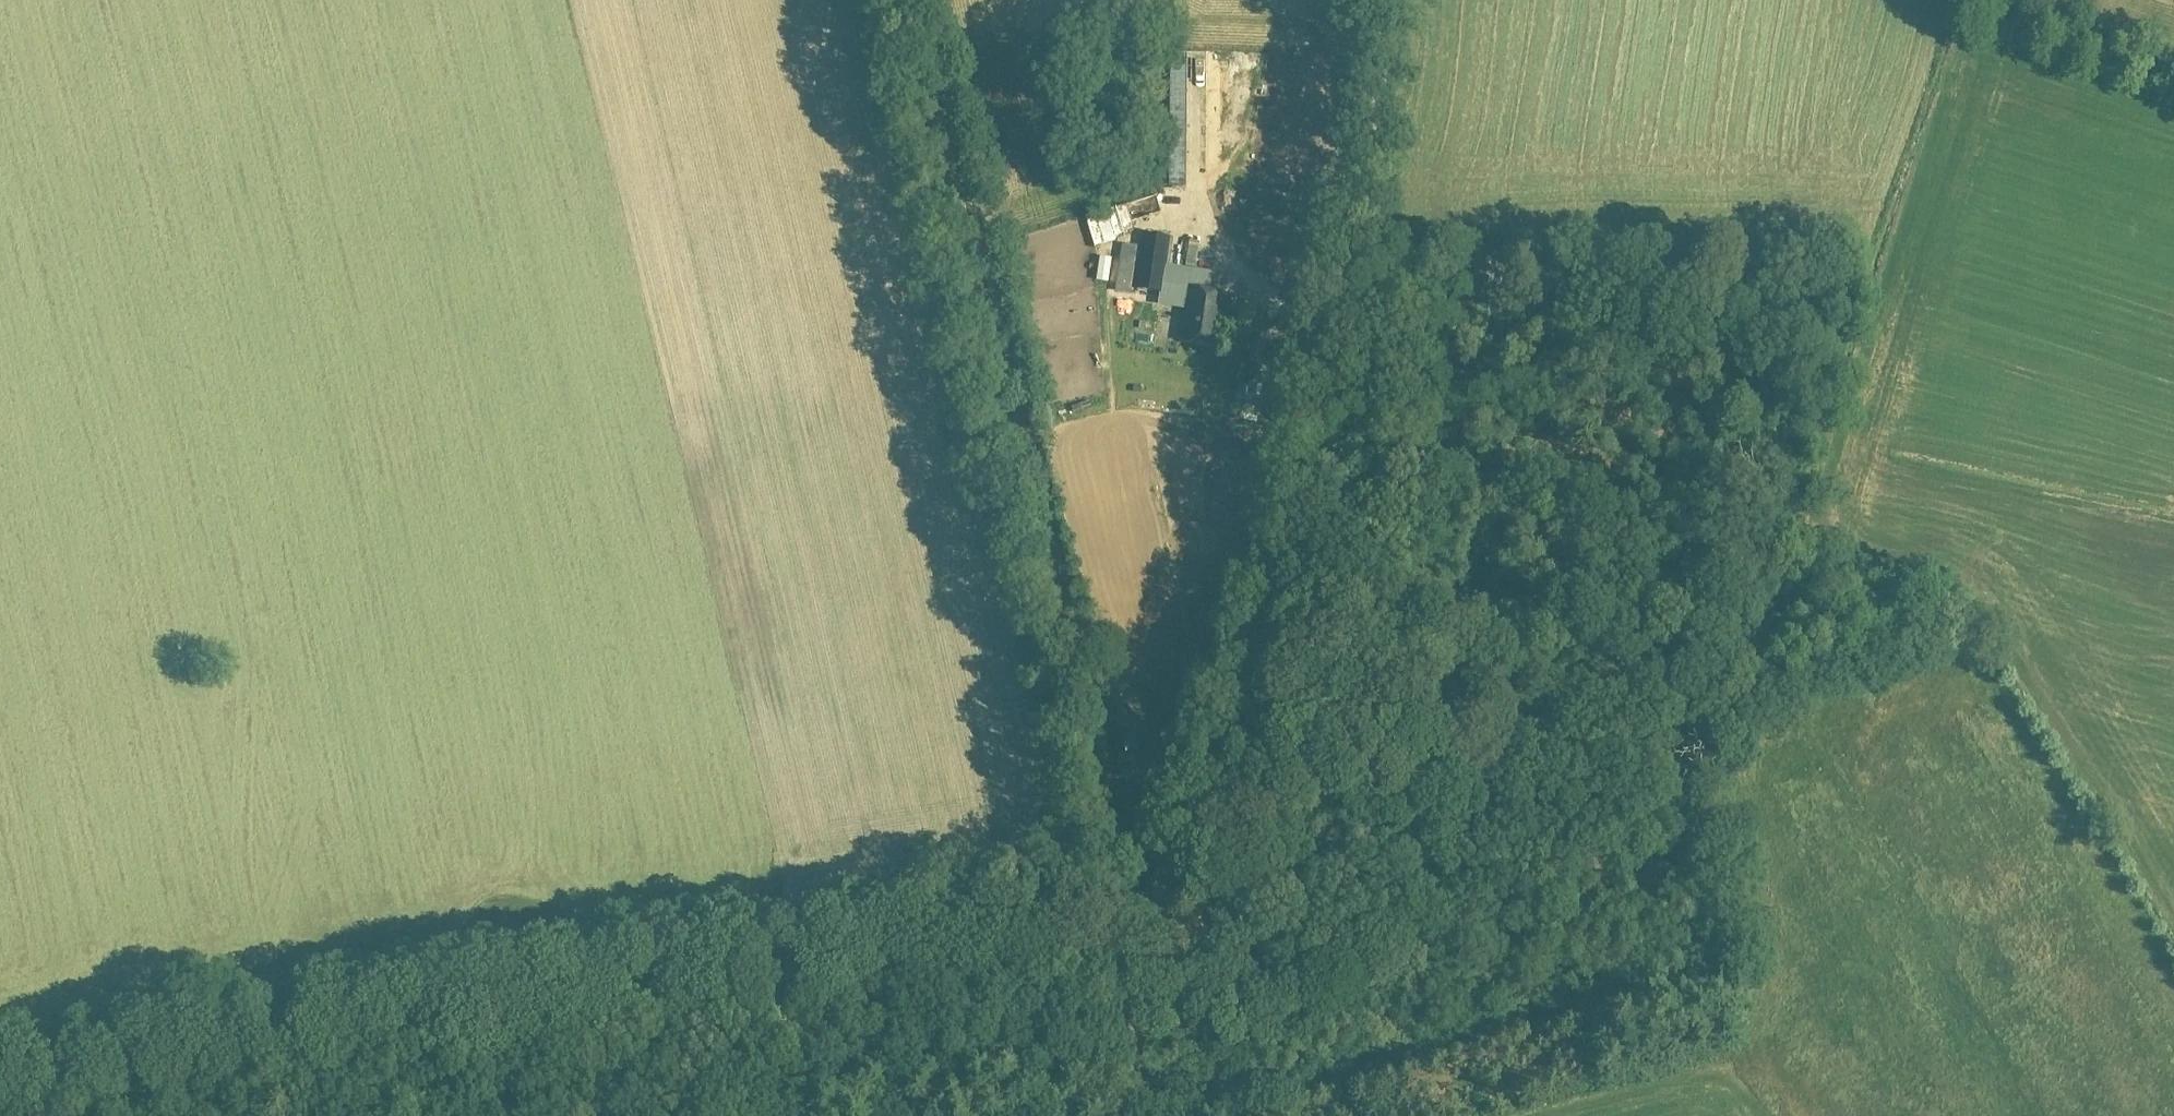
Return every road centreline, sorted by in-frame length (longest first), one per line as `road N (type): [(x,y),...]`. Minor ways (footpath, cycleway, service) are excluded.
road 1 (unclassified): [(0,1068),(998,919),(1050,923),(1099,951)]
road 2 (unclassified): [(1099,951),(1167,869),(1223,754),(1279,604),(1395,0)]
road 3 (track): [(1139,903),(931,0)]
road 4 (unclassified): [(1143,1115),(1144,1035),(1129,988),(1099,951)]

